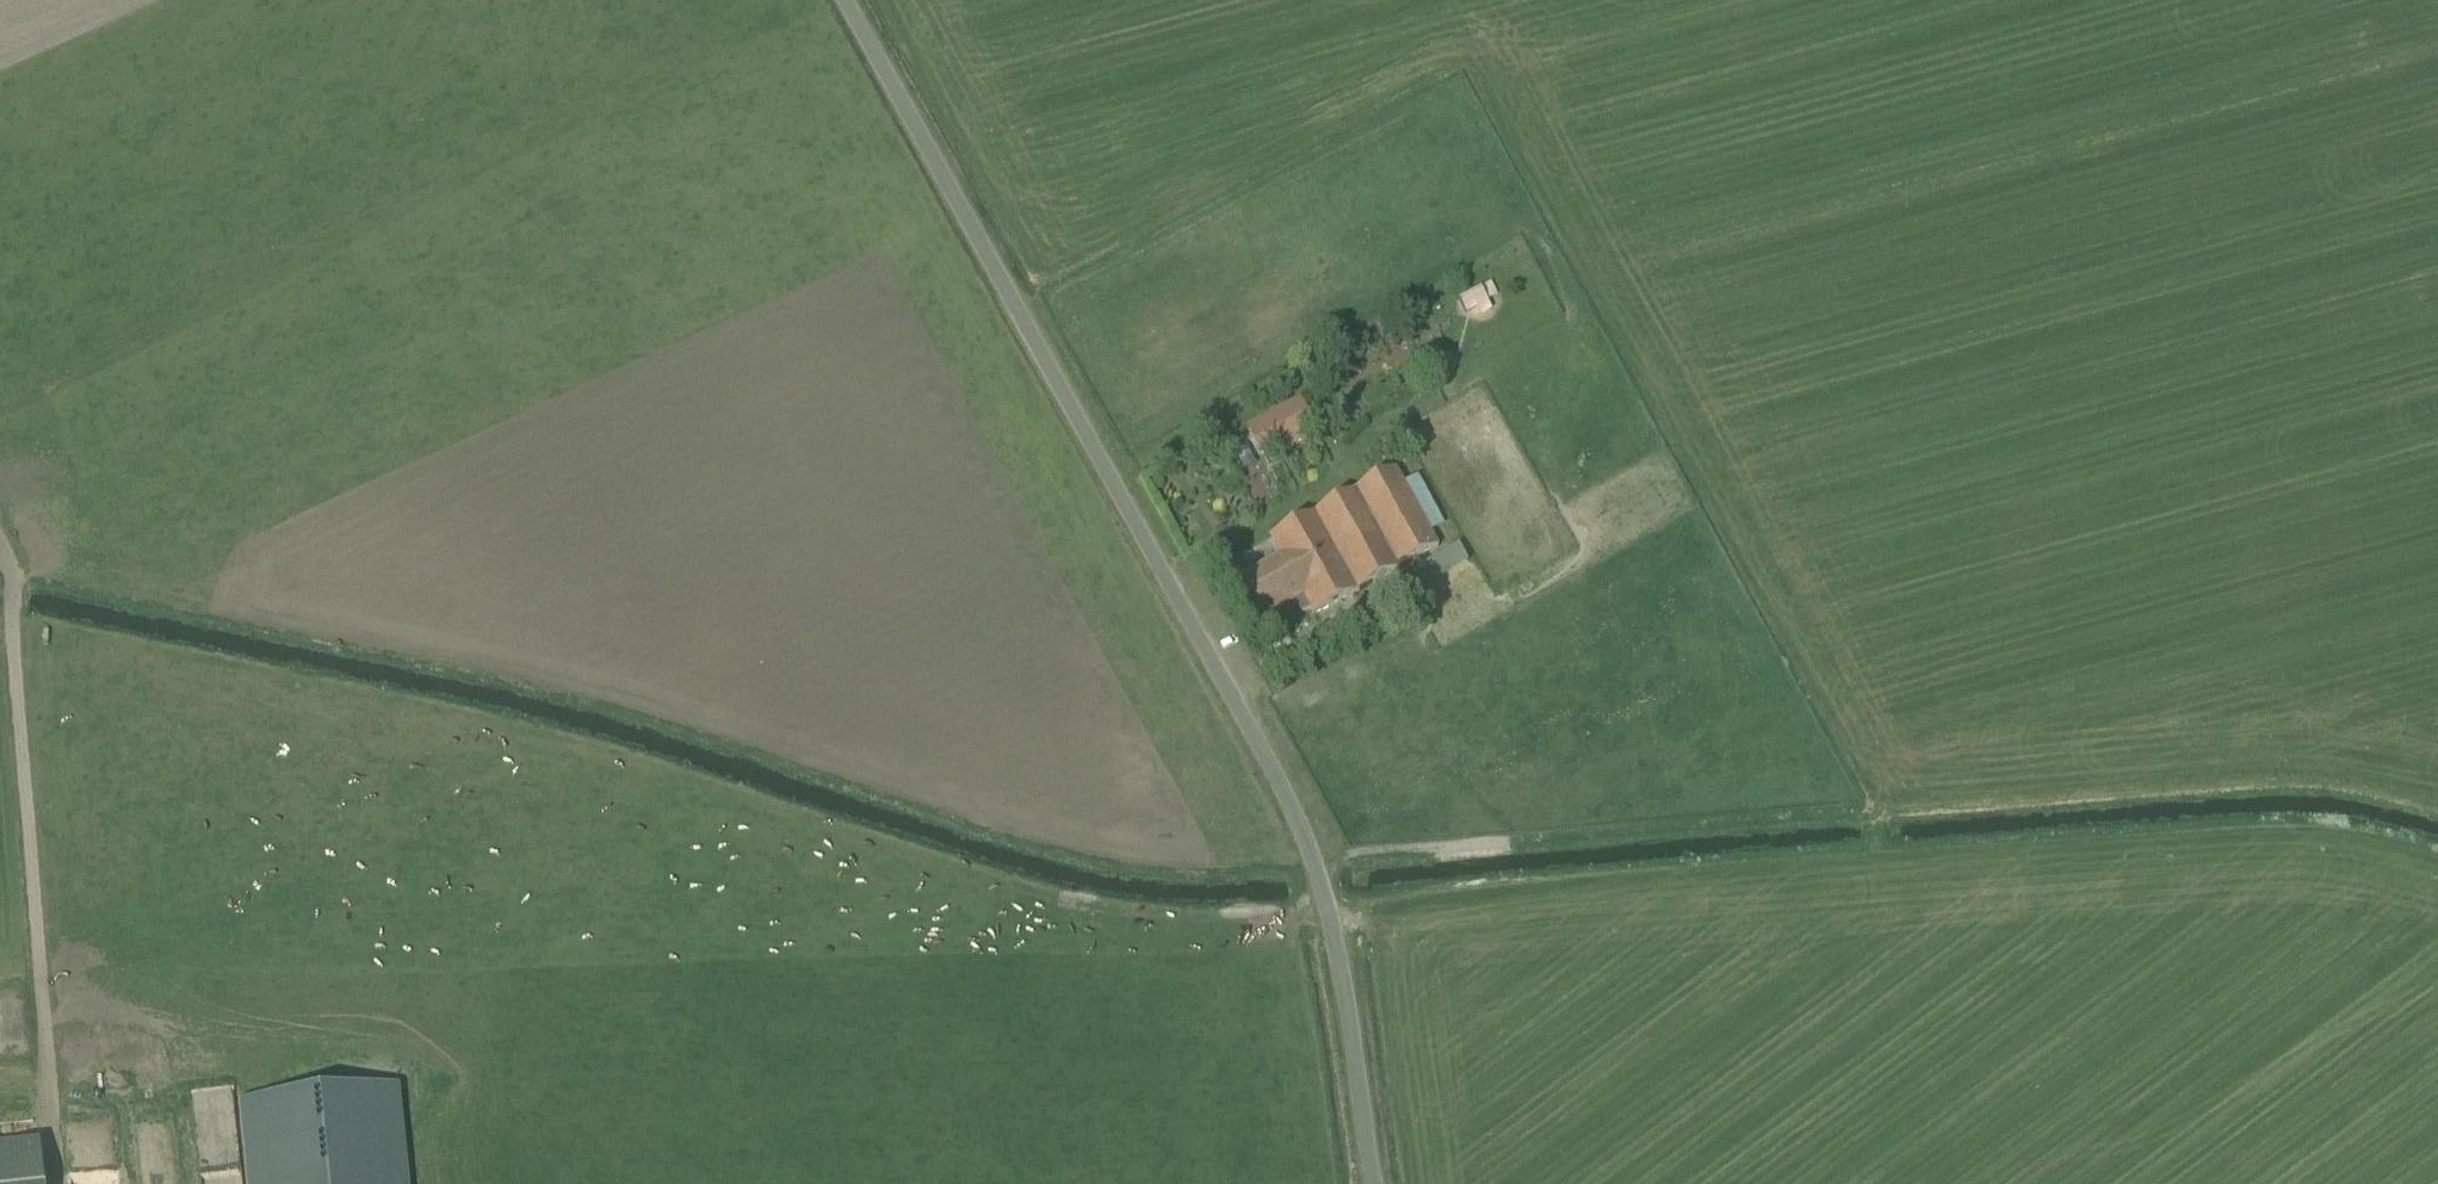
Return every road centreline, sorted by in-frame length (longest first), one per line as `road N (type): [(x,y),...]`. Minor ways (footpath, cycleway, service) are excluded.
road 1 (unclassified): [(849,0),(1311,837),(1338,932),(1370,1183)]
road 2 (track): [(57,1183),(12,560),(0,539)]

